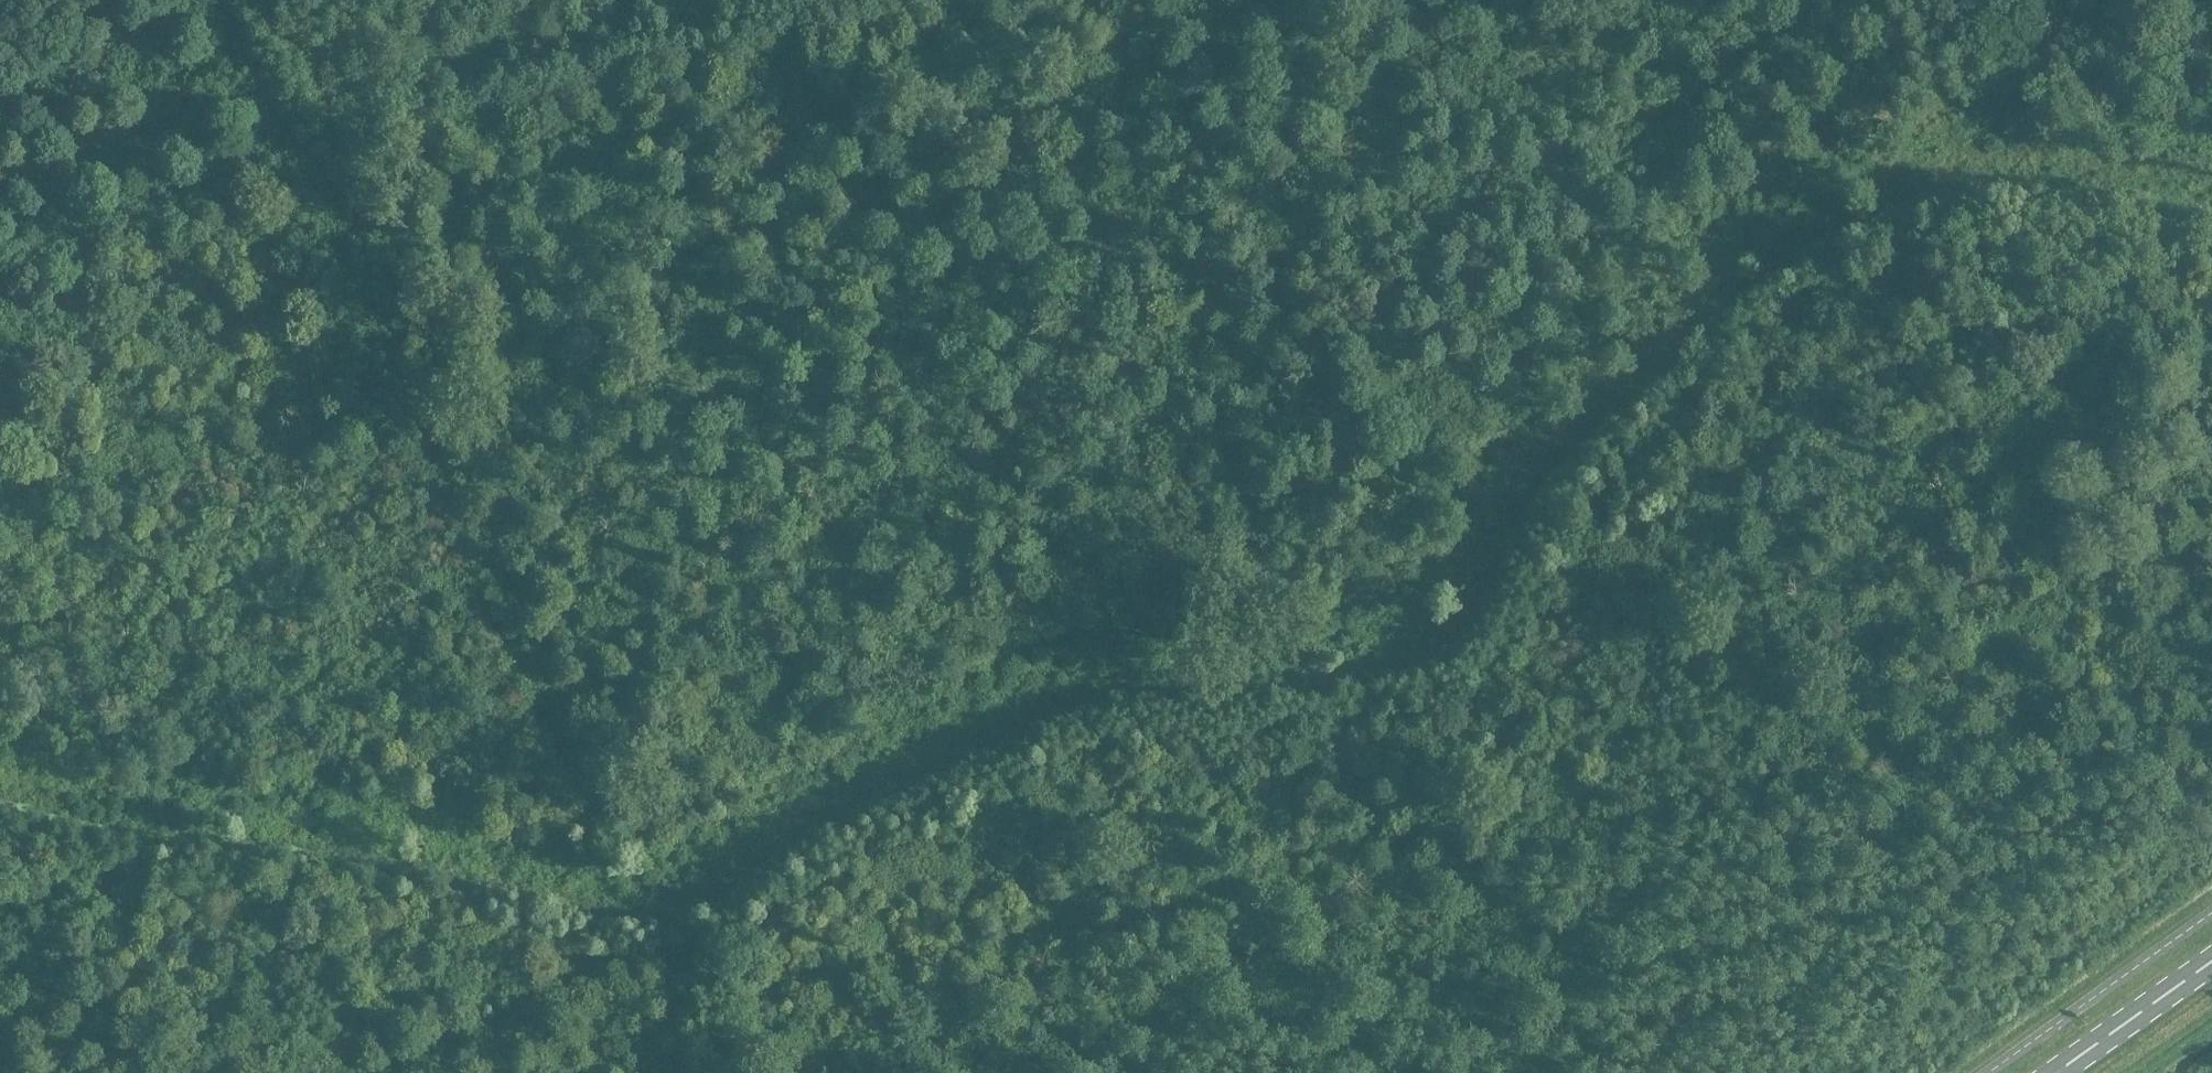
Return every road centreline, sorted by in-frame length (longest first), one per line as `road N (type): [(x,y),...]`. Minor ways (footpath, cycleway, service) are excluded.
road 1 (primary): [(2065,1072),(2211,968)]

